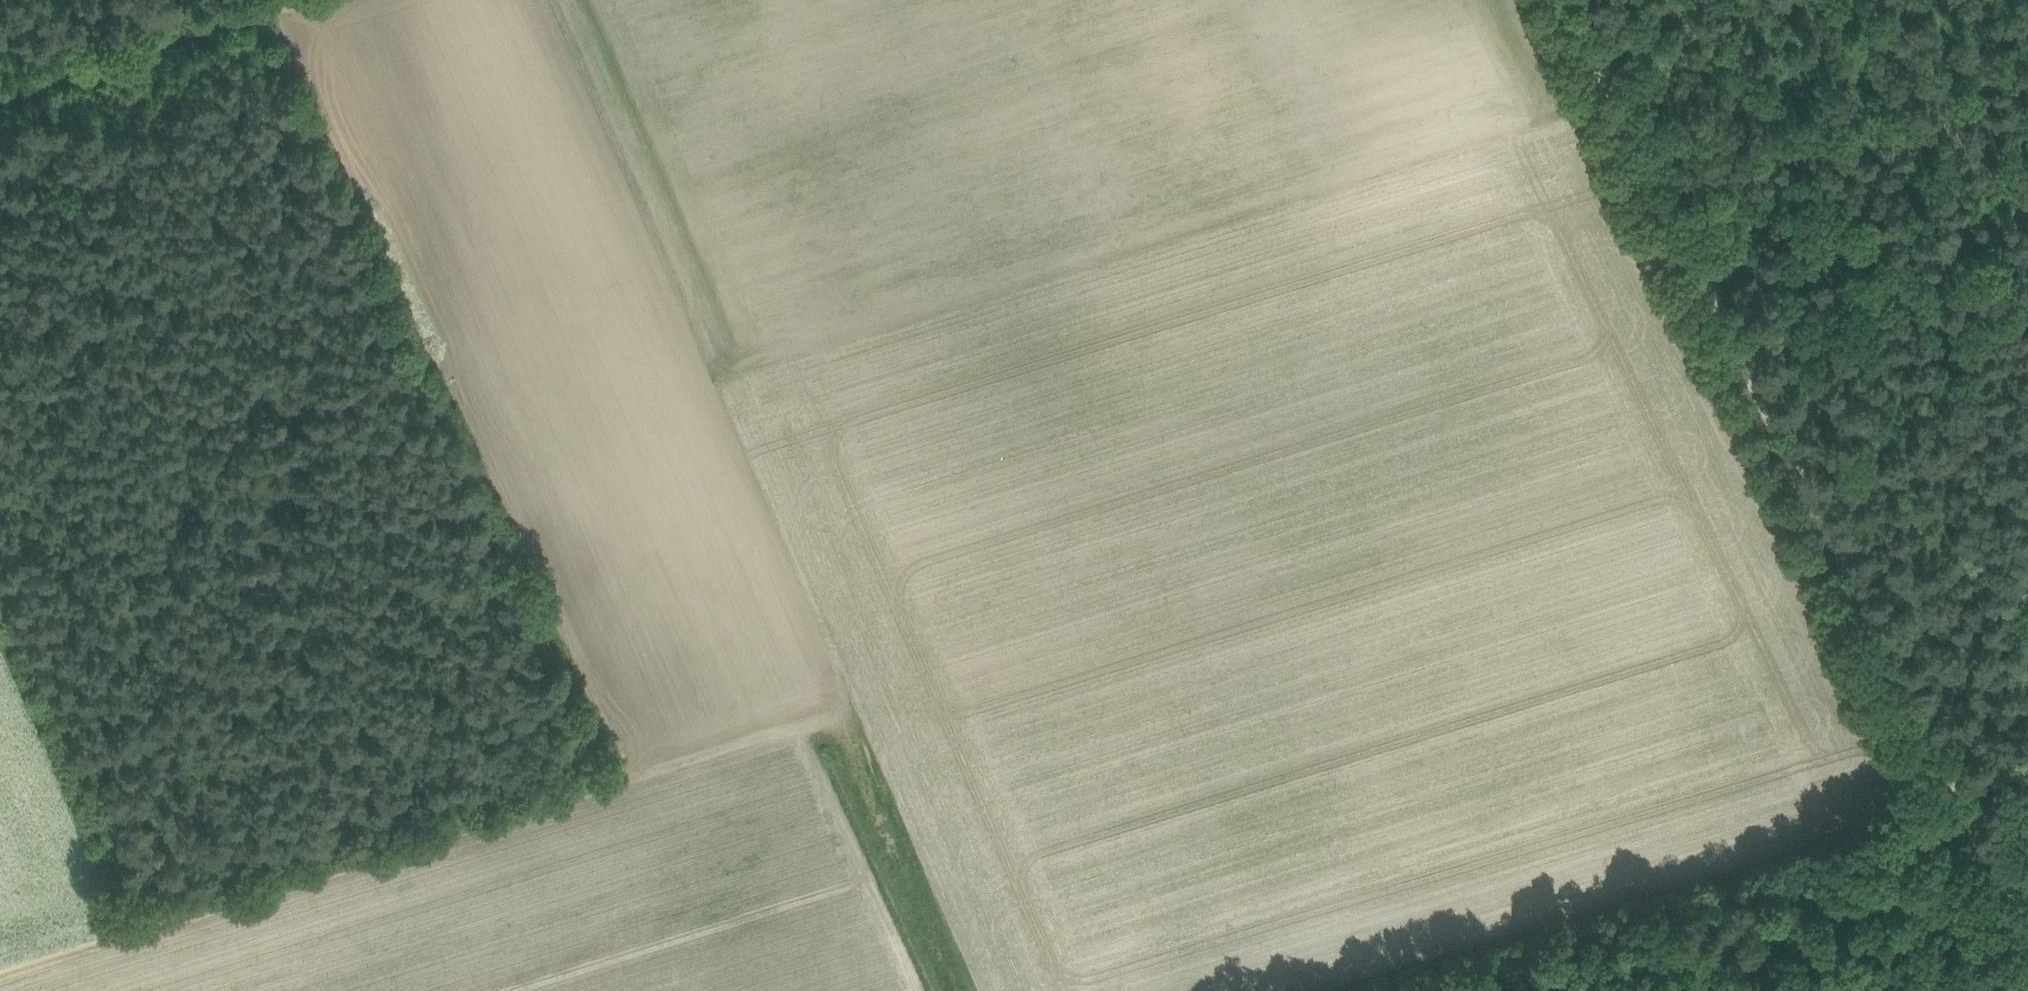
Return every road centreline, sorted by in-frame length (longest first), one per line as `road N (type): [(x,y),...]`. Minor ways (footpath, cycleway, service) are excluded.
road 1 (track): [(1571,0),(1671,221),(2027,948)]
road 2 (track): [(625,788),(0,977)]
road 3 (track): [(312,0),(0,94)]

